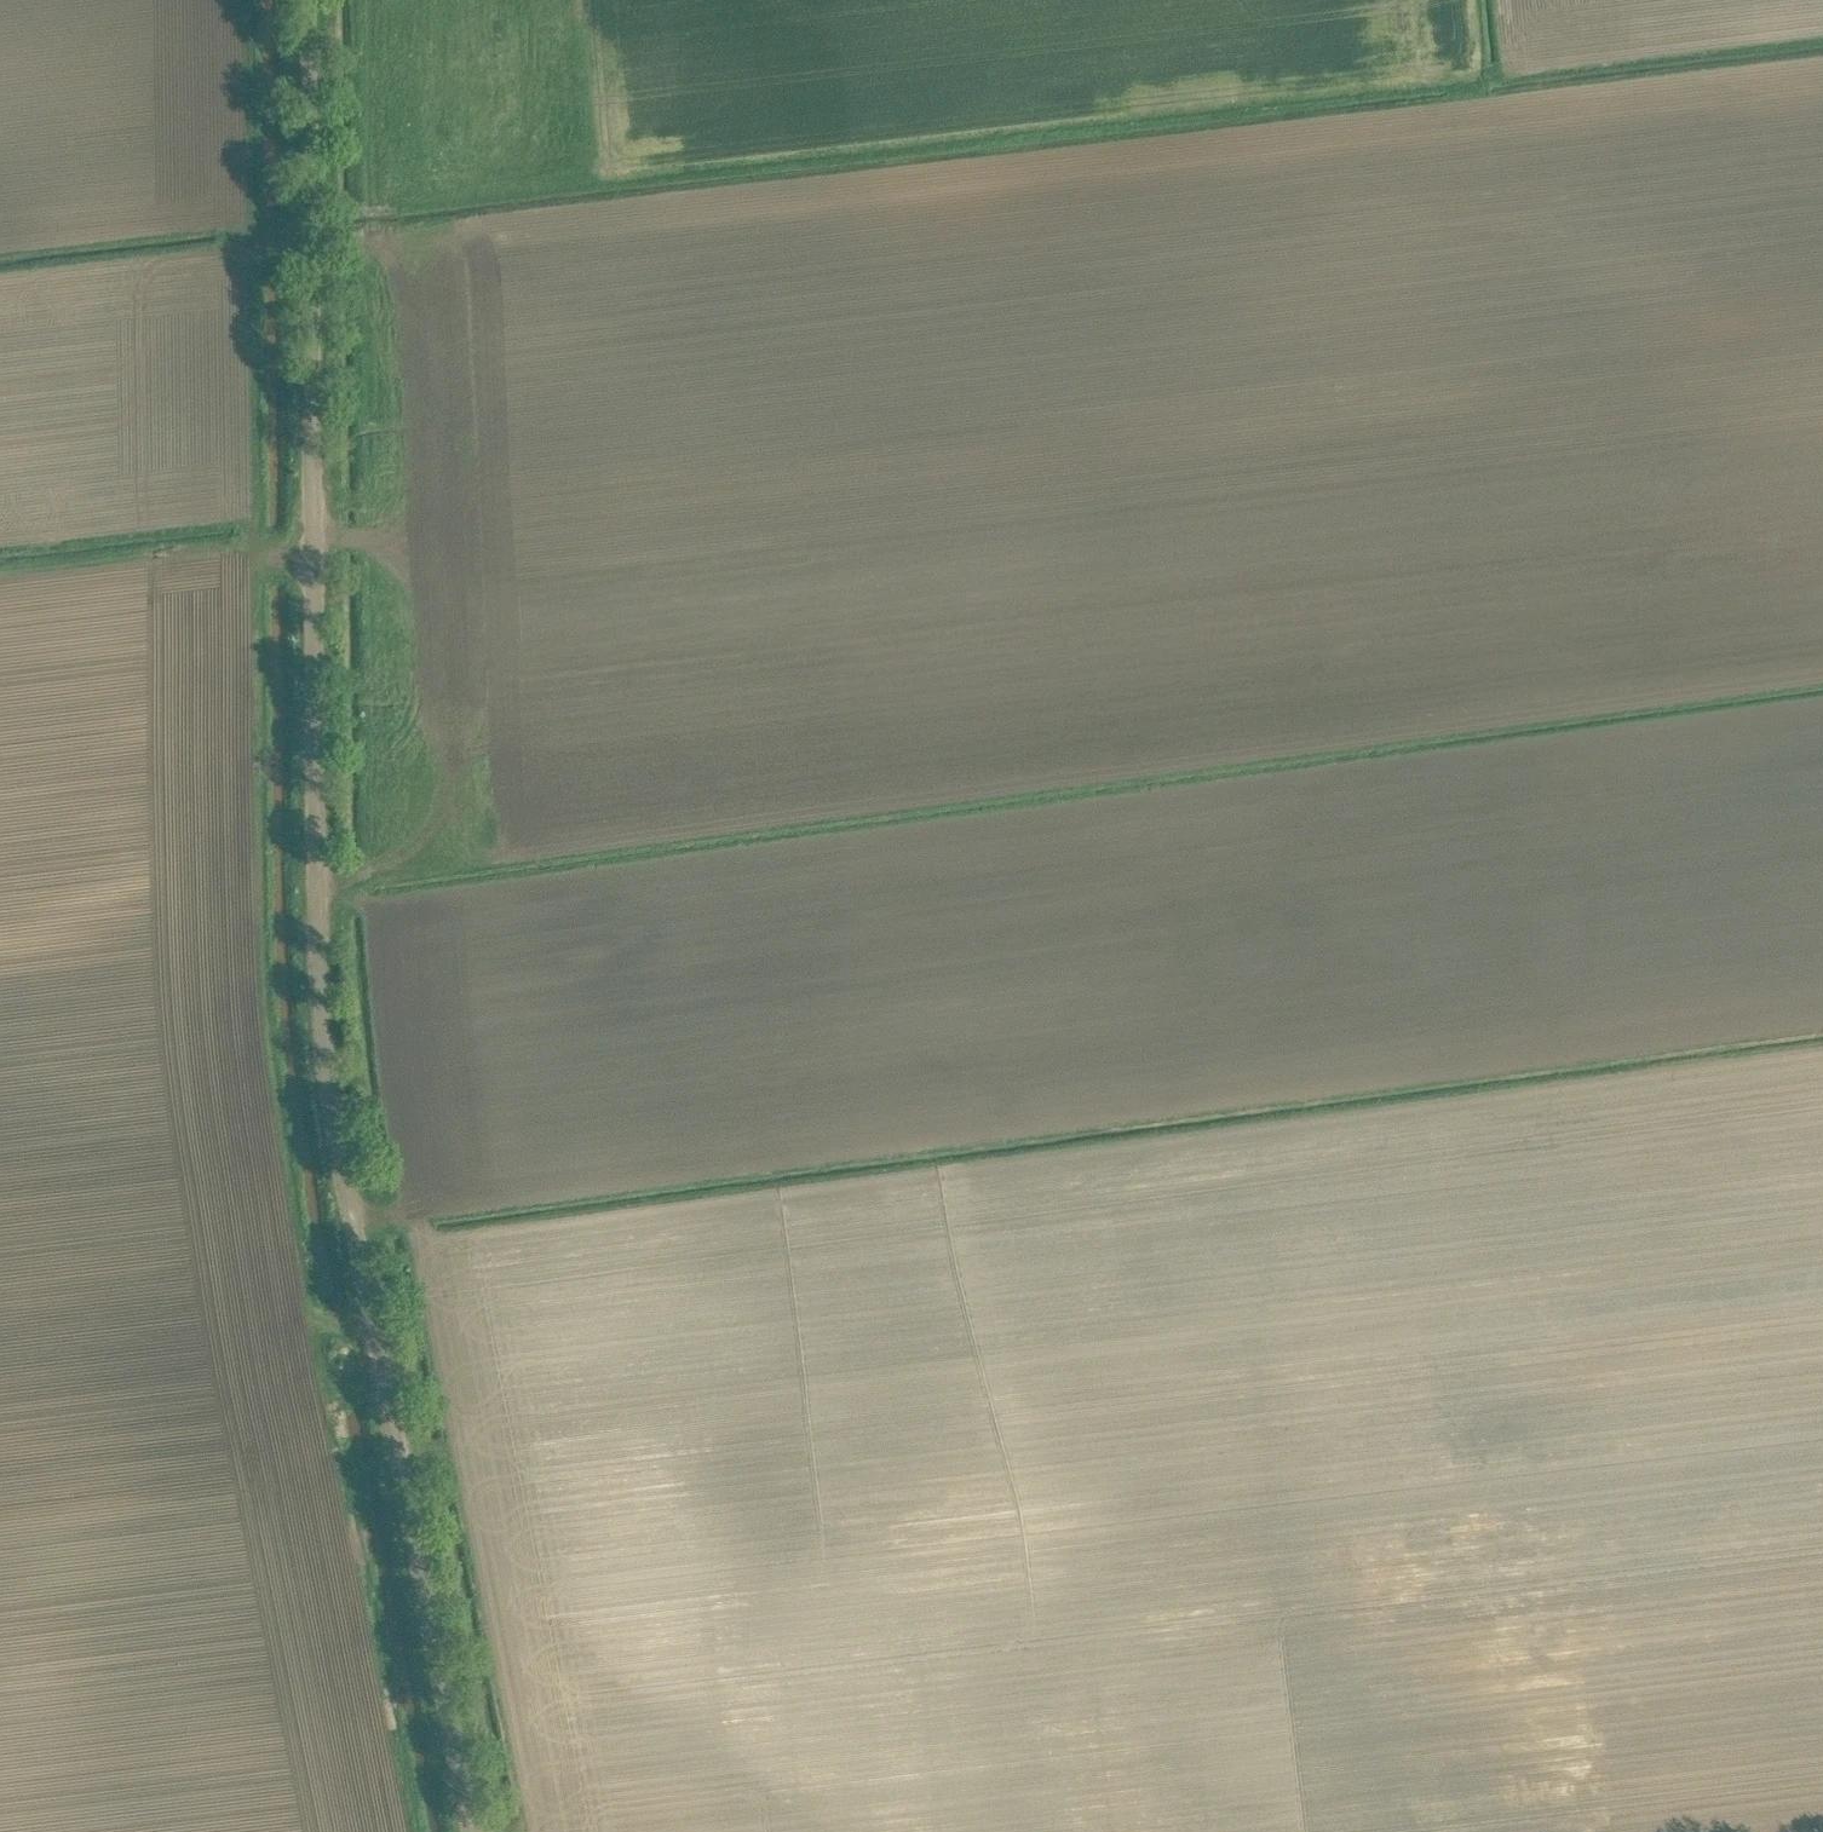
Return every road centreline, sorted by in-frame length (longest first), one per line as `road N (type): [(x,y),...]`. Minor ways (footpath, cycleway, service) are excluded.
road 1 (unclassified): [(474,1831),(346,1189),(323,1030),(307,0)]

